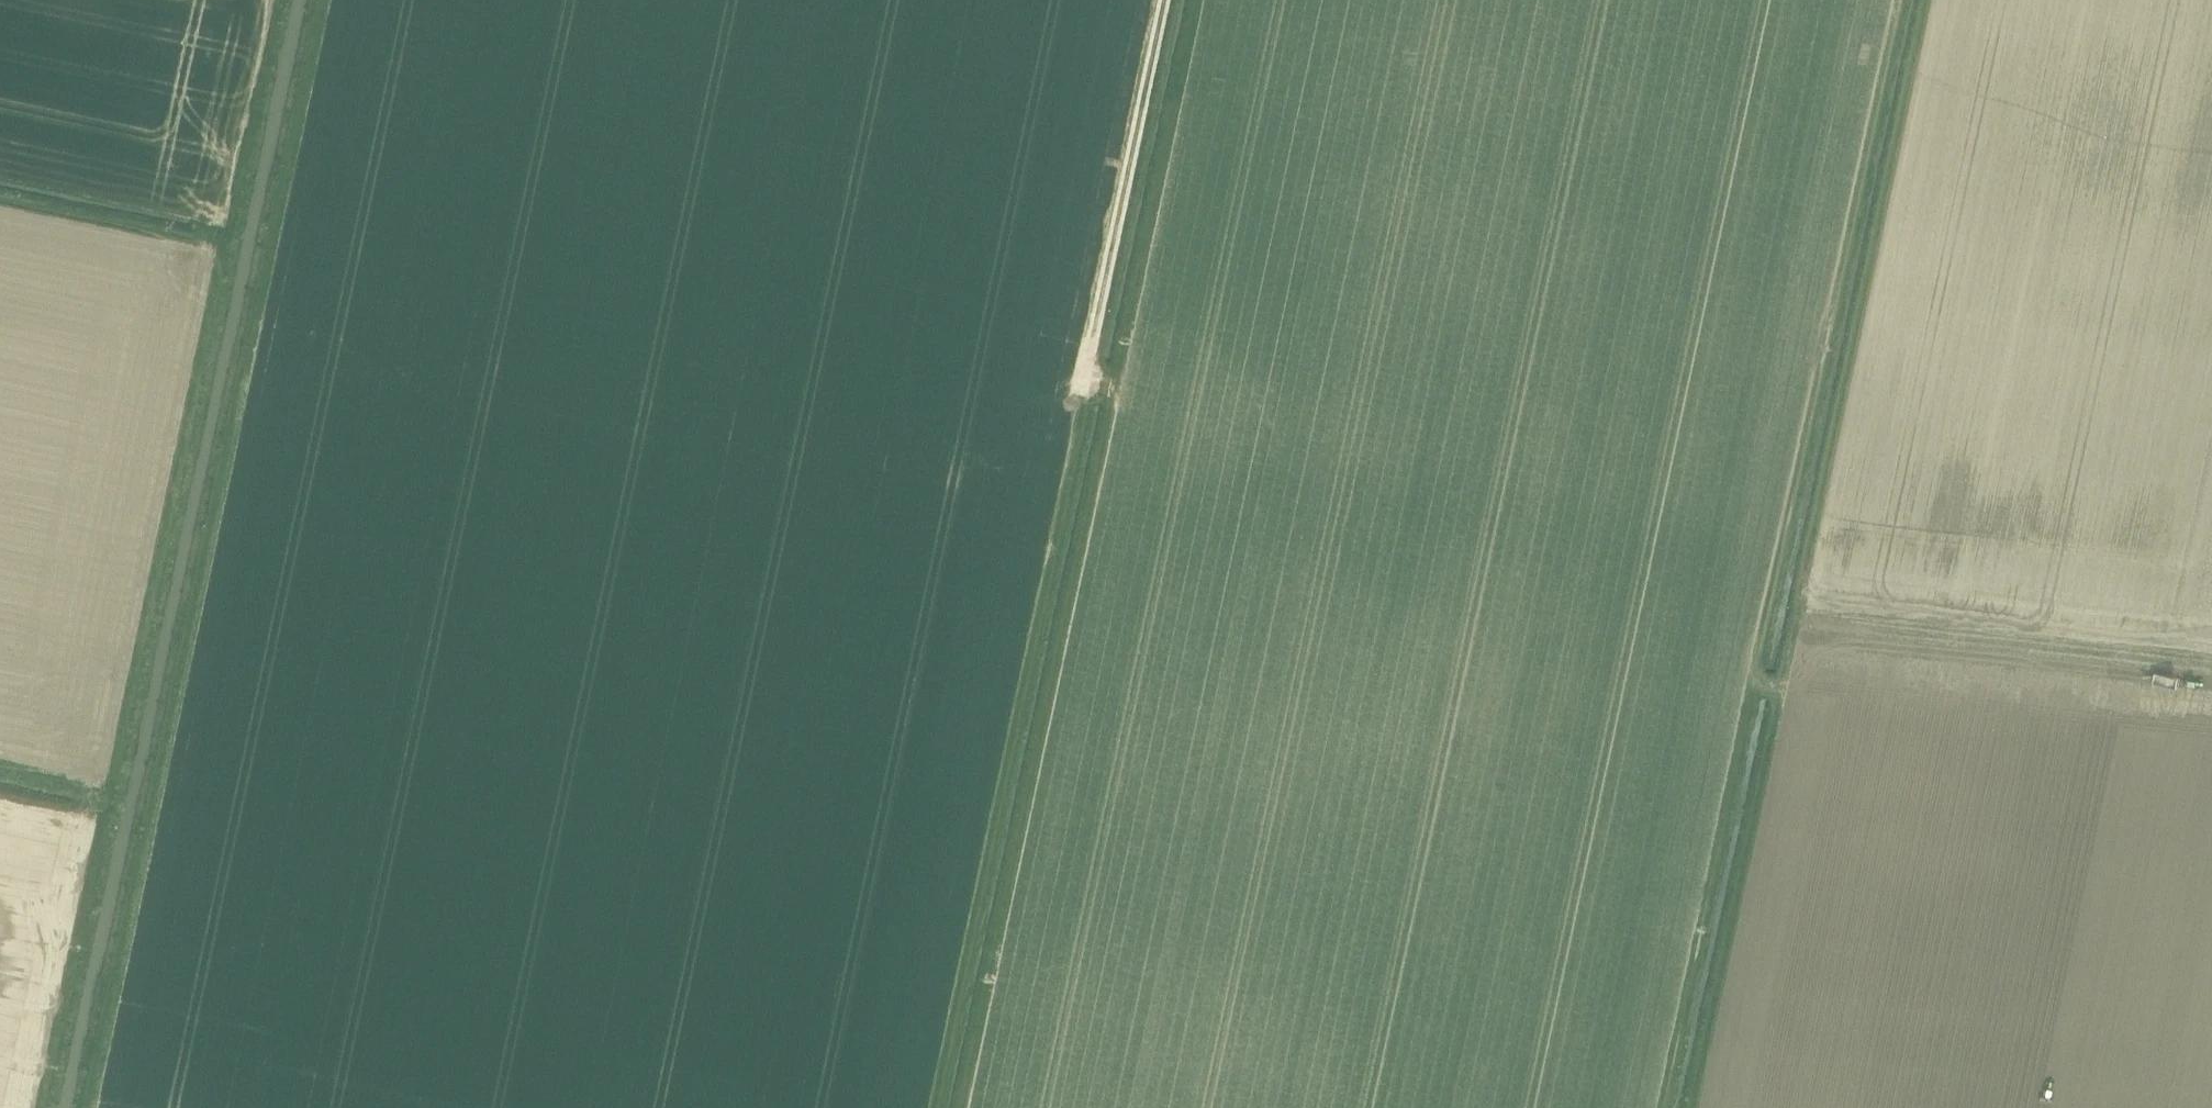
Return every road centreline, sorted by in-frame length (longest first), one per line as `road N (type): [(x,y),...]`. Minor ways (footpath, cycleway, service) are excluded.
road 1 (track): [(282,0),(43,1107)]
road 2 (track): [(1695,1107),(1930,0)]
road 3 (track): [(1783,689),(1750,682),(1898,0)]
road 4 (track): [(1166,0),(1083,391)]
road 5 (track): [(0,206),(227,254)]

